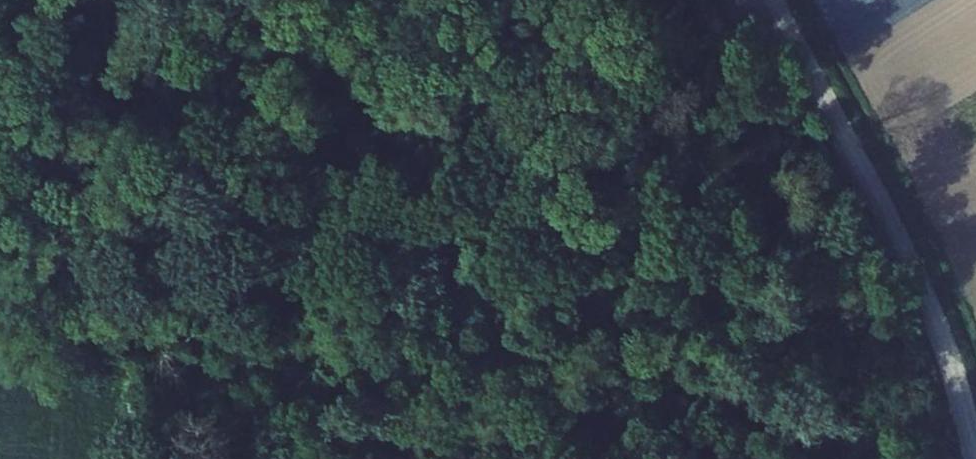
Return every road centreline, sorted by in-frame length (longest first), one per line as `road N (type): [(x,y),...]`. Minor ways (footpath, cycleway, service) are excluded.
road 1 (residential): [(975,446),(936,319),(776,0)]

